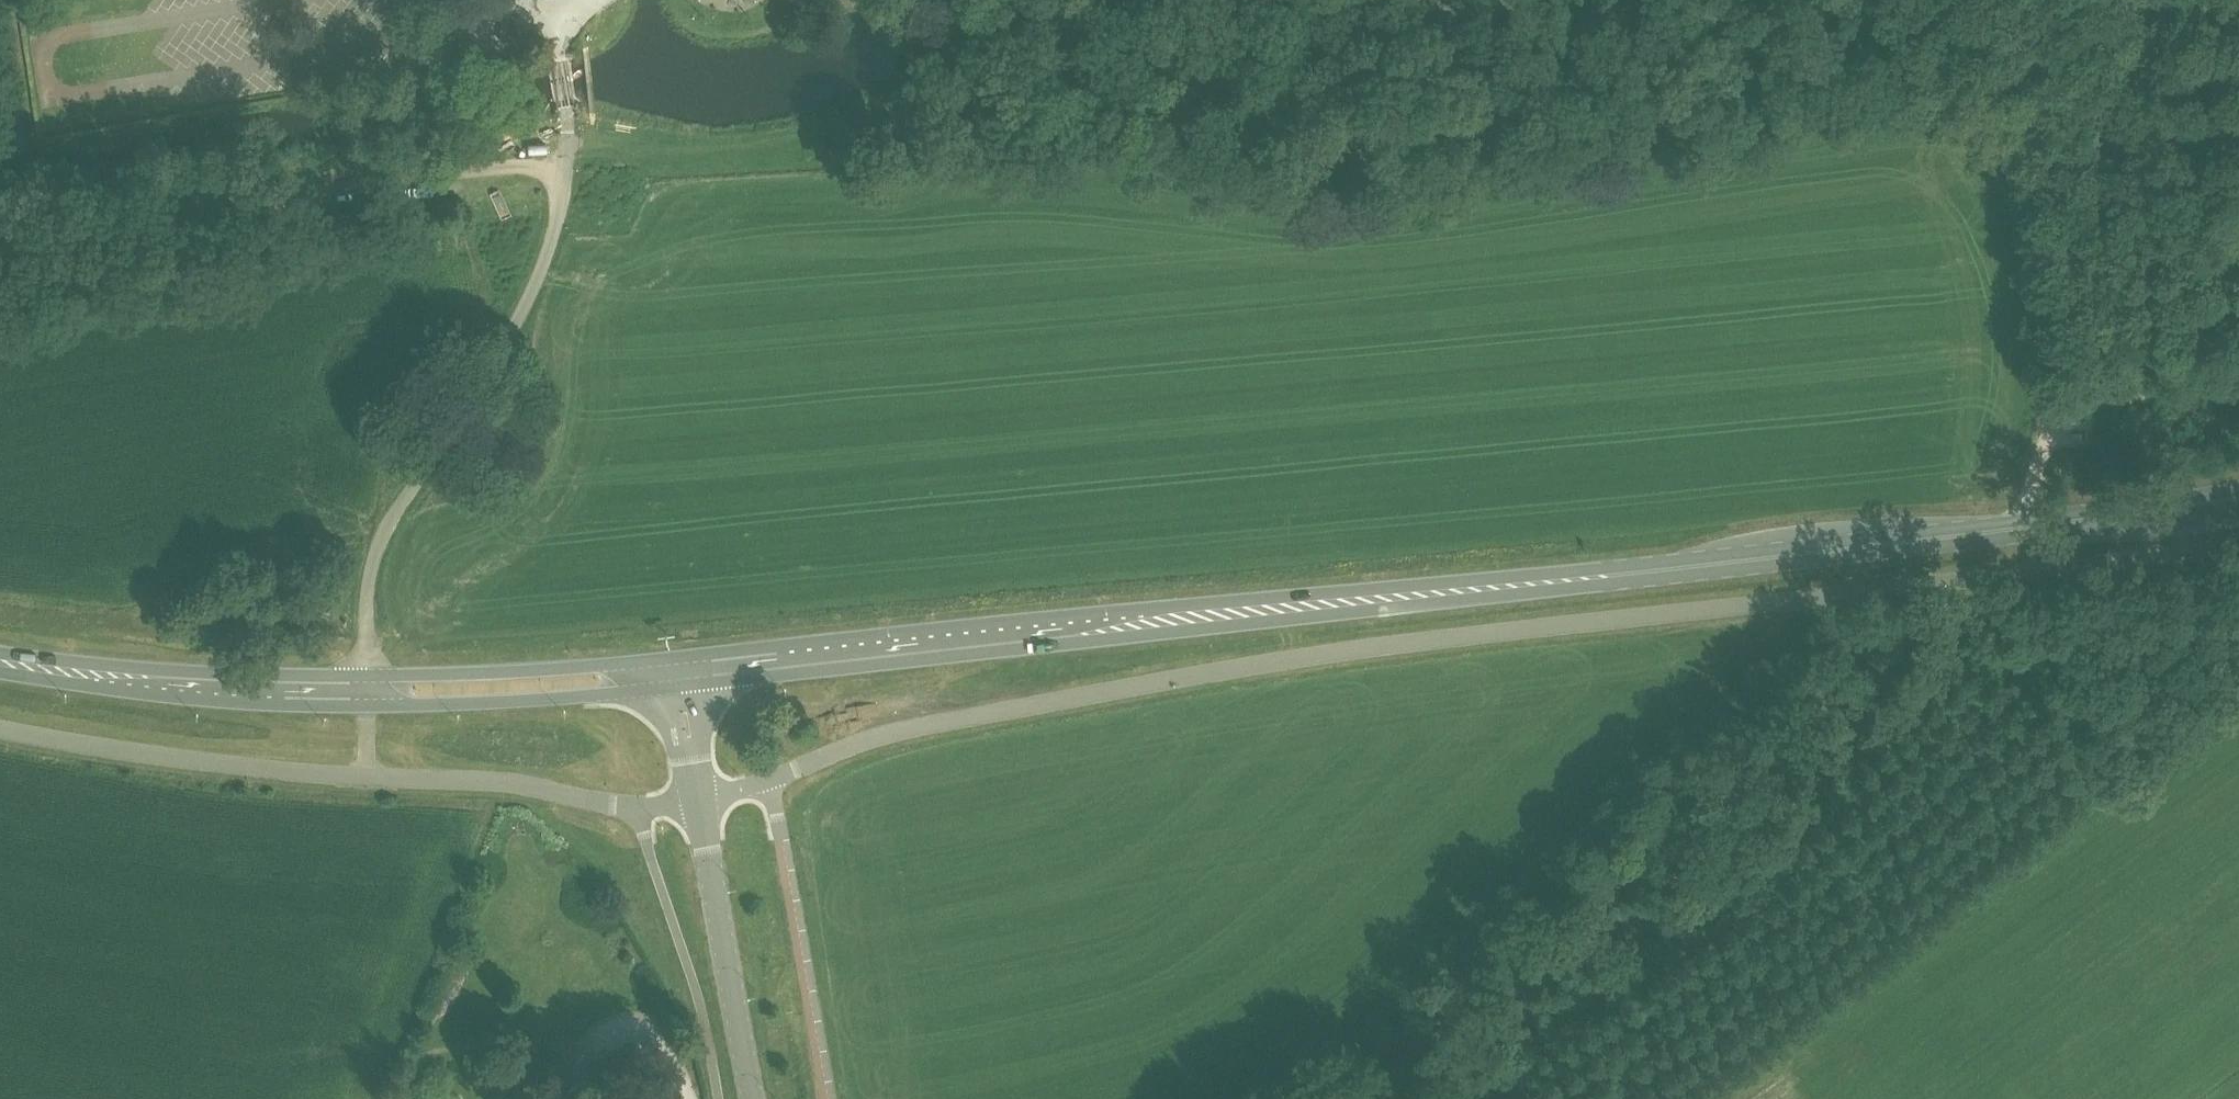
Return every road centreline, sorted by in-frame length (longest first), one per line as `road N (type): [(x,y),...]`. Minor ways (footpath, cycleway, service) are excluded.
road 1 (primary): [(2238,506),(678,676)]
road 2 (unclassified): [(2238,544),(1328,656),(896,732),(771,781)]
road 3 (track): [(2060,477),(2070,408),(2064,339),(2053,282),(1982,80),(1976,0)]
road 4 (unclassified): [(363,776),(236,765),(0,728)]
road 5 (primary): [(363,693),(120,683),(0,662)]
road 6 (unclassified): [(699,801),(636,808),(502,782),(363,776)]
road 7 (unclassified): [(824,1098),(771,781)]
road 8 (primary): [(678,676),(363,693)]
road 9 (tertiary): [(753,1098),(699,801)]
road 10 (tertiary): [(699,801),(678,676)]

